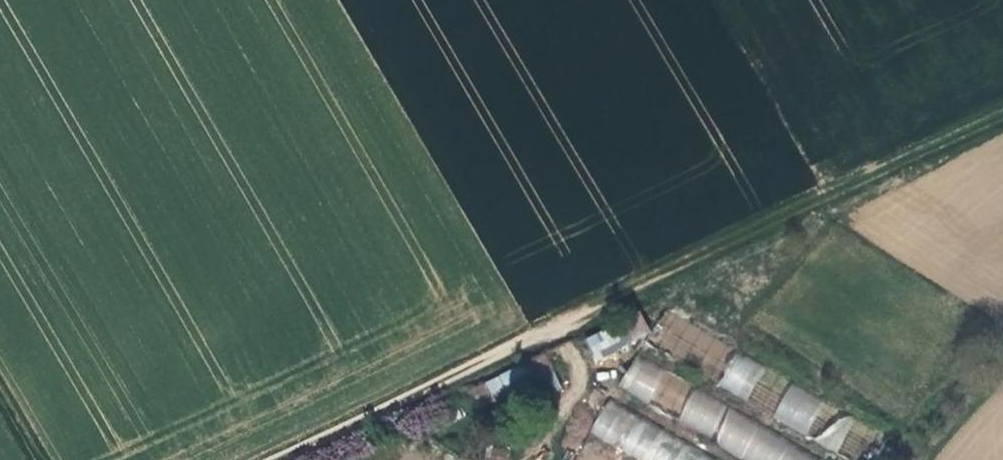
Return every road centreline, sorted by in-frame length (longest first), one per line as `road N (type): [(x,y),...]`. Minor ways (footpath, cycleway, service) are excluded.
road 1 (track): [(266,459),(1002,114)]

